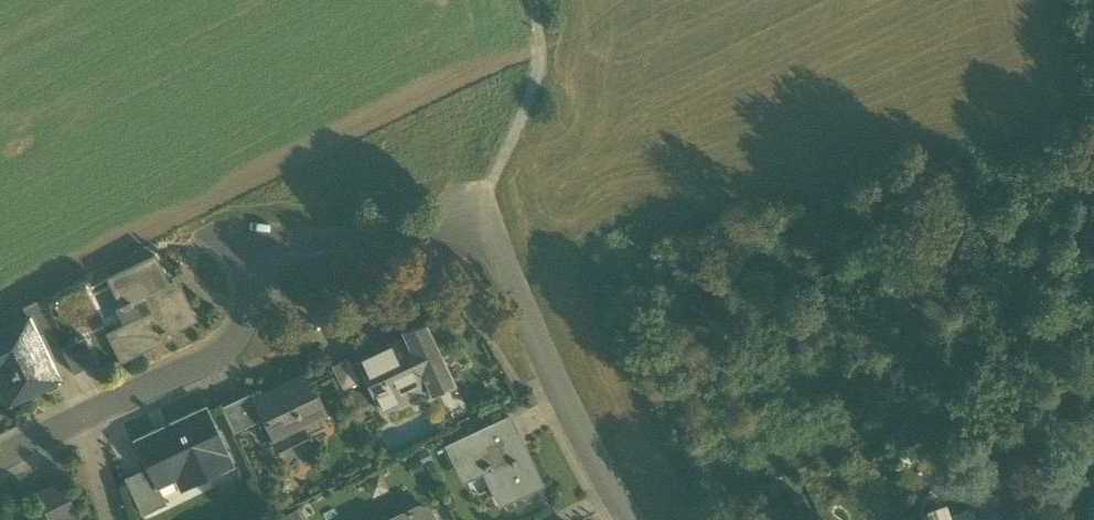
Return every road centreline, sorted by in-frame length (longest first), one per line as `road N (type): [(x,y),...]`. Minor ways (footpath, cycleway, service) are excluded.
road 1 (residential): [(84,415),(220,355),(239,327),(259,255),(468,226),(488,241),(626,519)]

